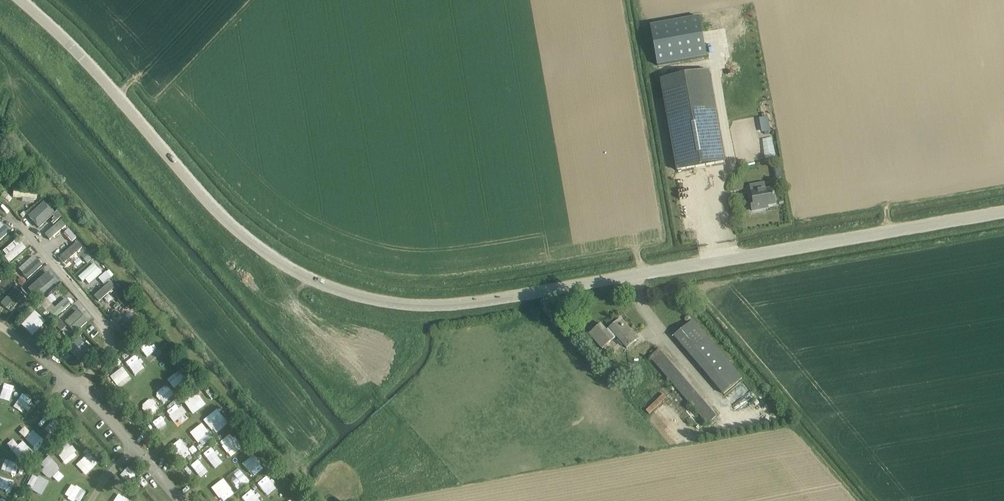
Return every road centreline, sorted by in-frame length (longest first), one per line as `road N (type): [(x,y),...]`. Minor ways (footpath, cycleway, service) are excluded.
road 1 (unclassified): [(1003,213),(512,299),(382,305),(323,287),(257,250),(81,58),(16,0)]

